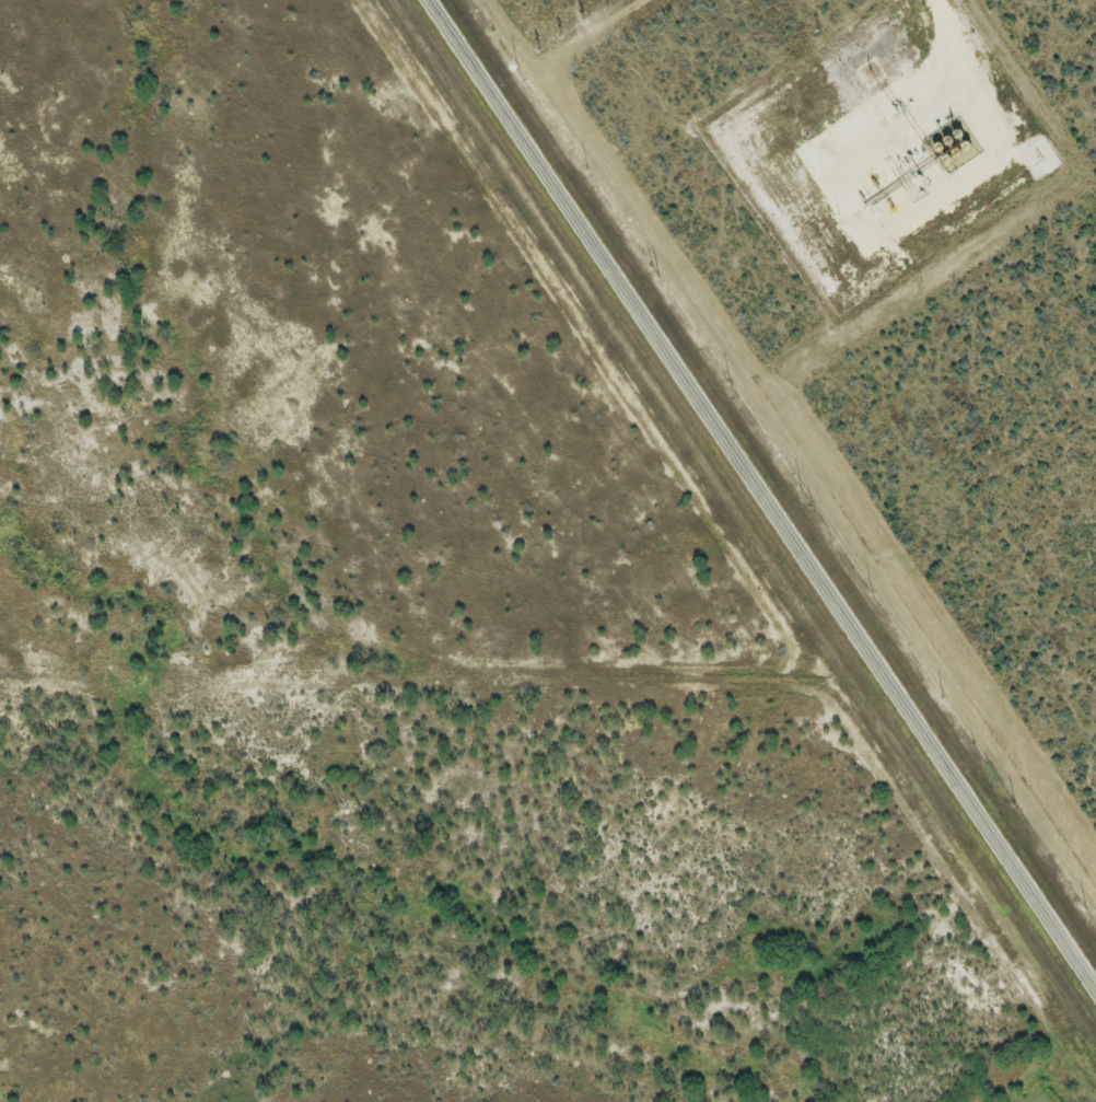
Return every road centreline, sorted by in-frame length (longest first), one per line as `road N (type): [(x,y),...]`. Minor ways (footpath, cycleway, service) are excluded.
road 1 (tertiary): [(431,0),(1095,984)]

